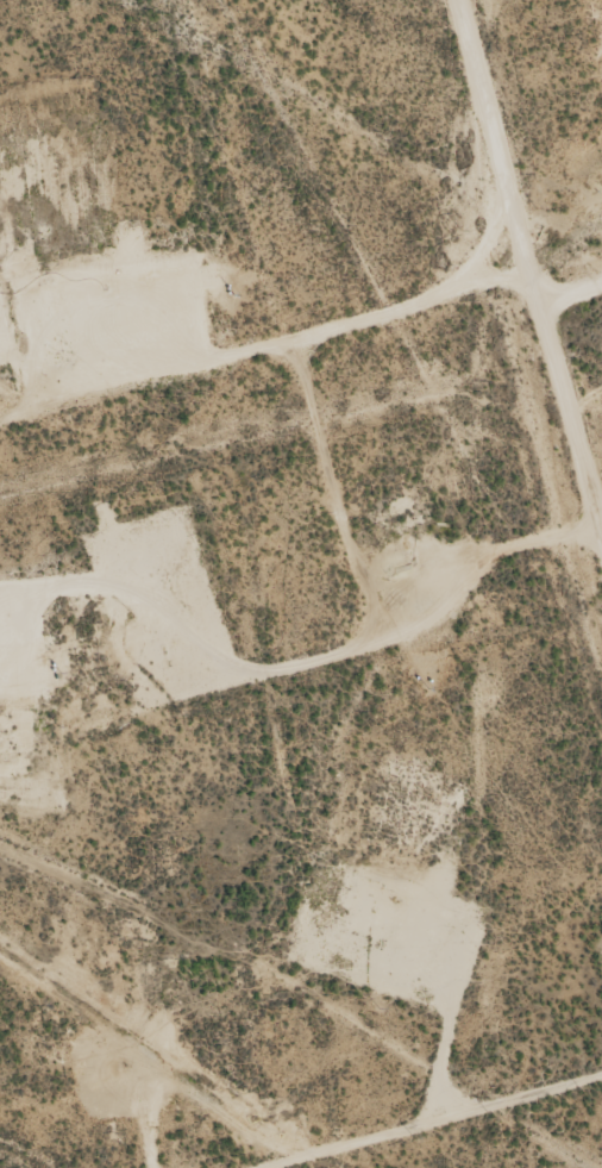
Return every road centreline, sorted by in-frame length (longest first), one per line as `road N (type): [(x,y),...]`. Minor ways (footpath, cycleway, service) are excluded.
road 1 (track): [(432,0),(601,629)]

